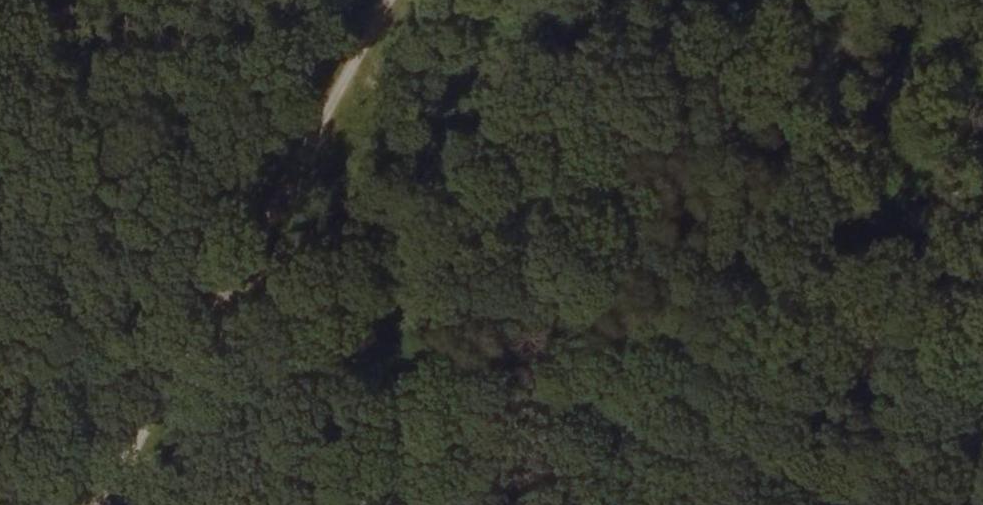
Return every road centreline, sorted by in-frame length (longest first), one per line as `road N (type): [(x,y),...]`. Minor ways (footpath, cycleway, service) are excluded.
road 1 (track): [(366,0),(78,504)]

